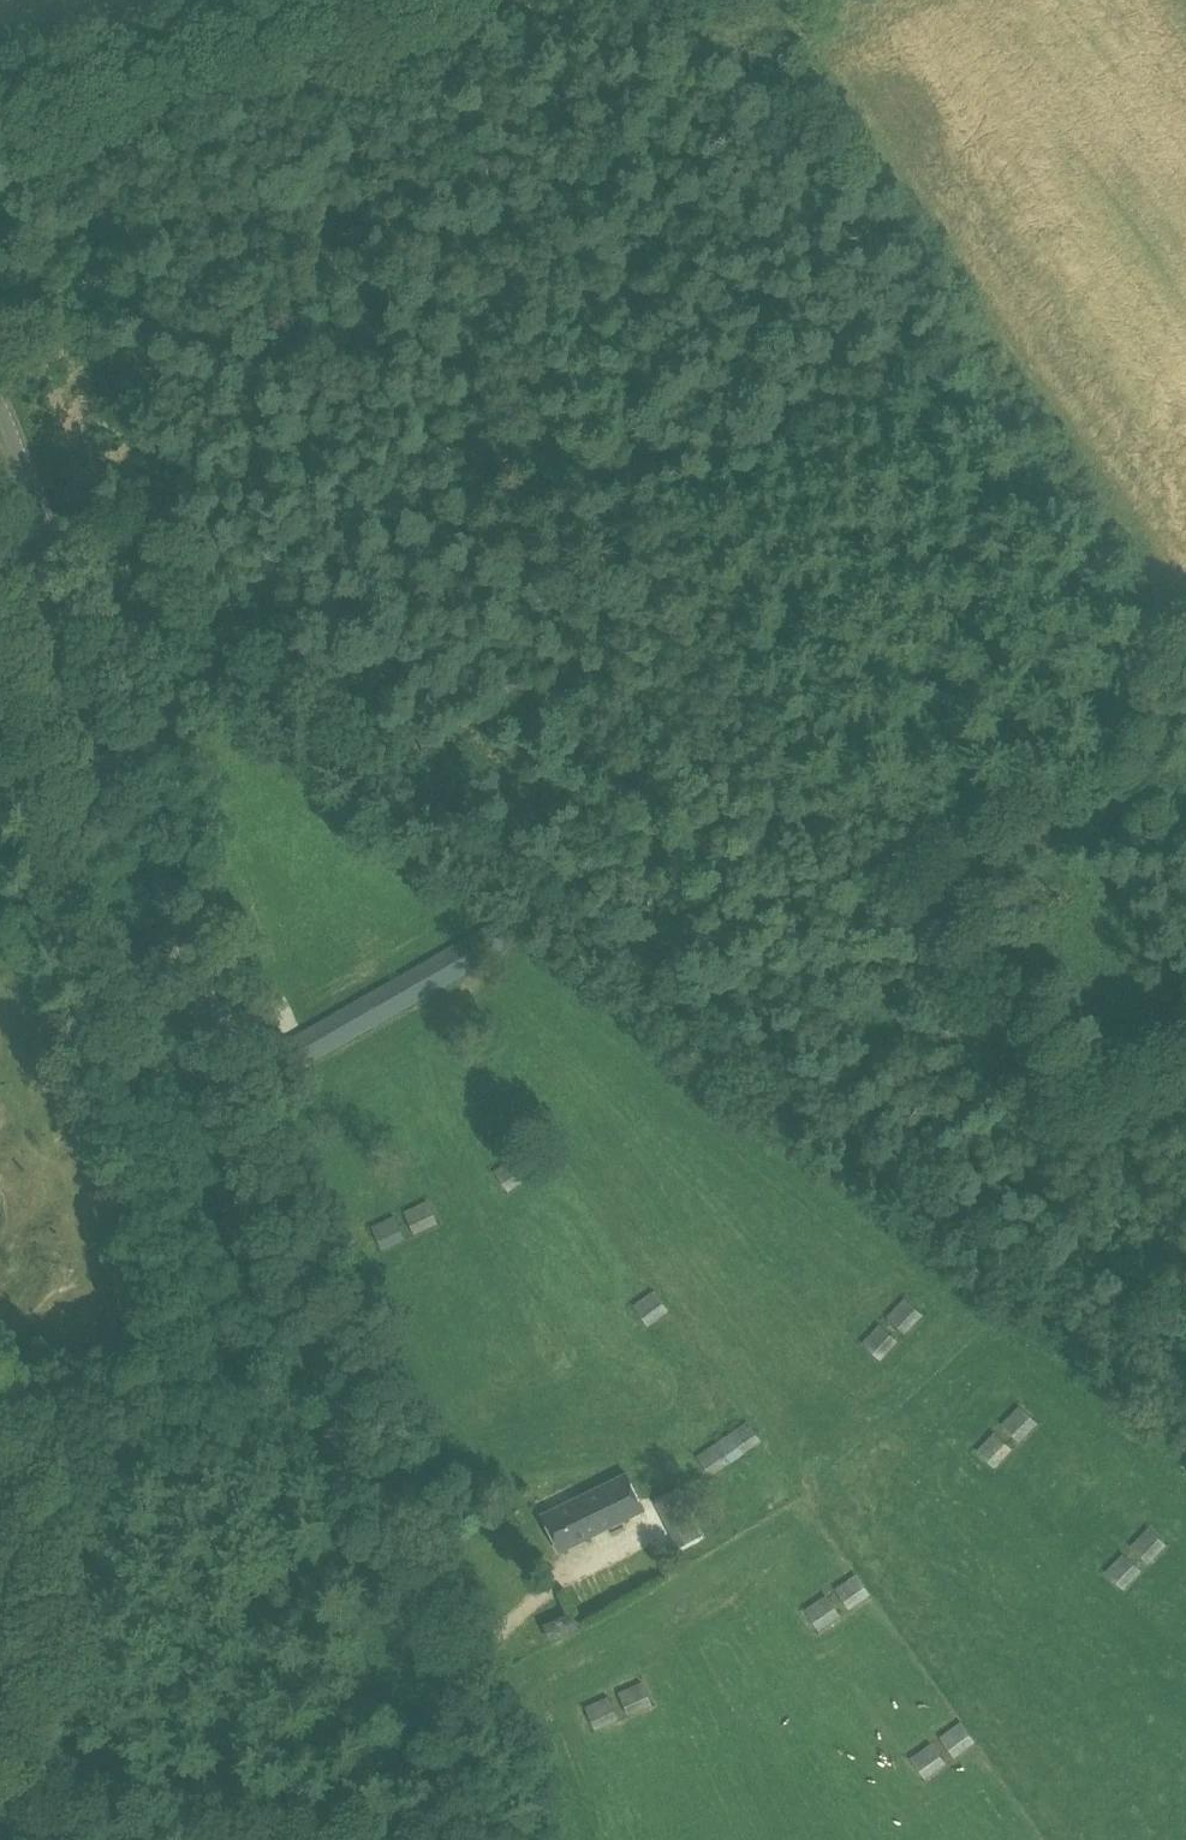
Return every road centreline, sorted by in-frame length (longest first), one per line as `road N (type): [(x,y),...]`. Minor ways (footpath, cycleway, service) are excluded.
road 1 (tertiary): [(479,1839),(0,407)]
road 2 (unclassified): [(0,93),(301,0)]

